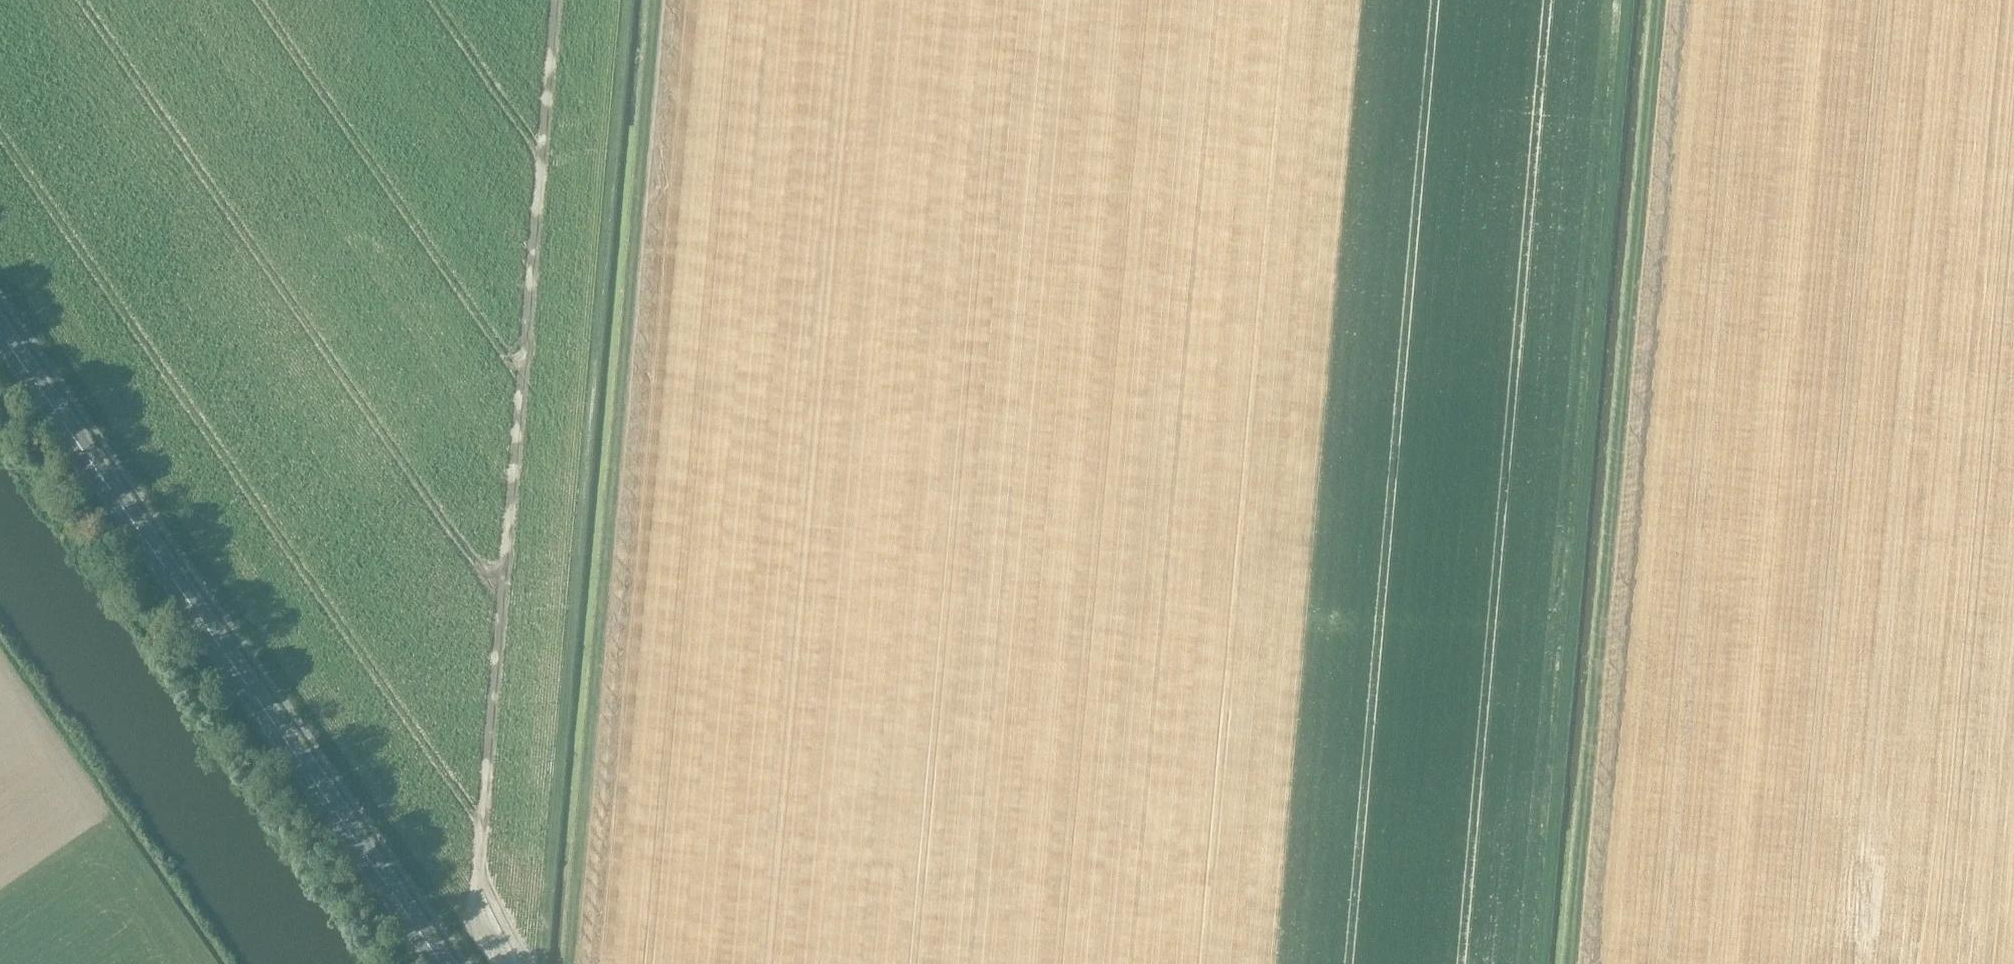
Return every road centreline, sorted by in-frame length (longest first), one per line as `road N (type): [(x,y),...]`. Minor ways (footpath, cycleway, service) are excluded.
road 1 (primary): [(442,963),(0,331)]

